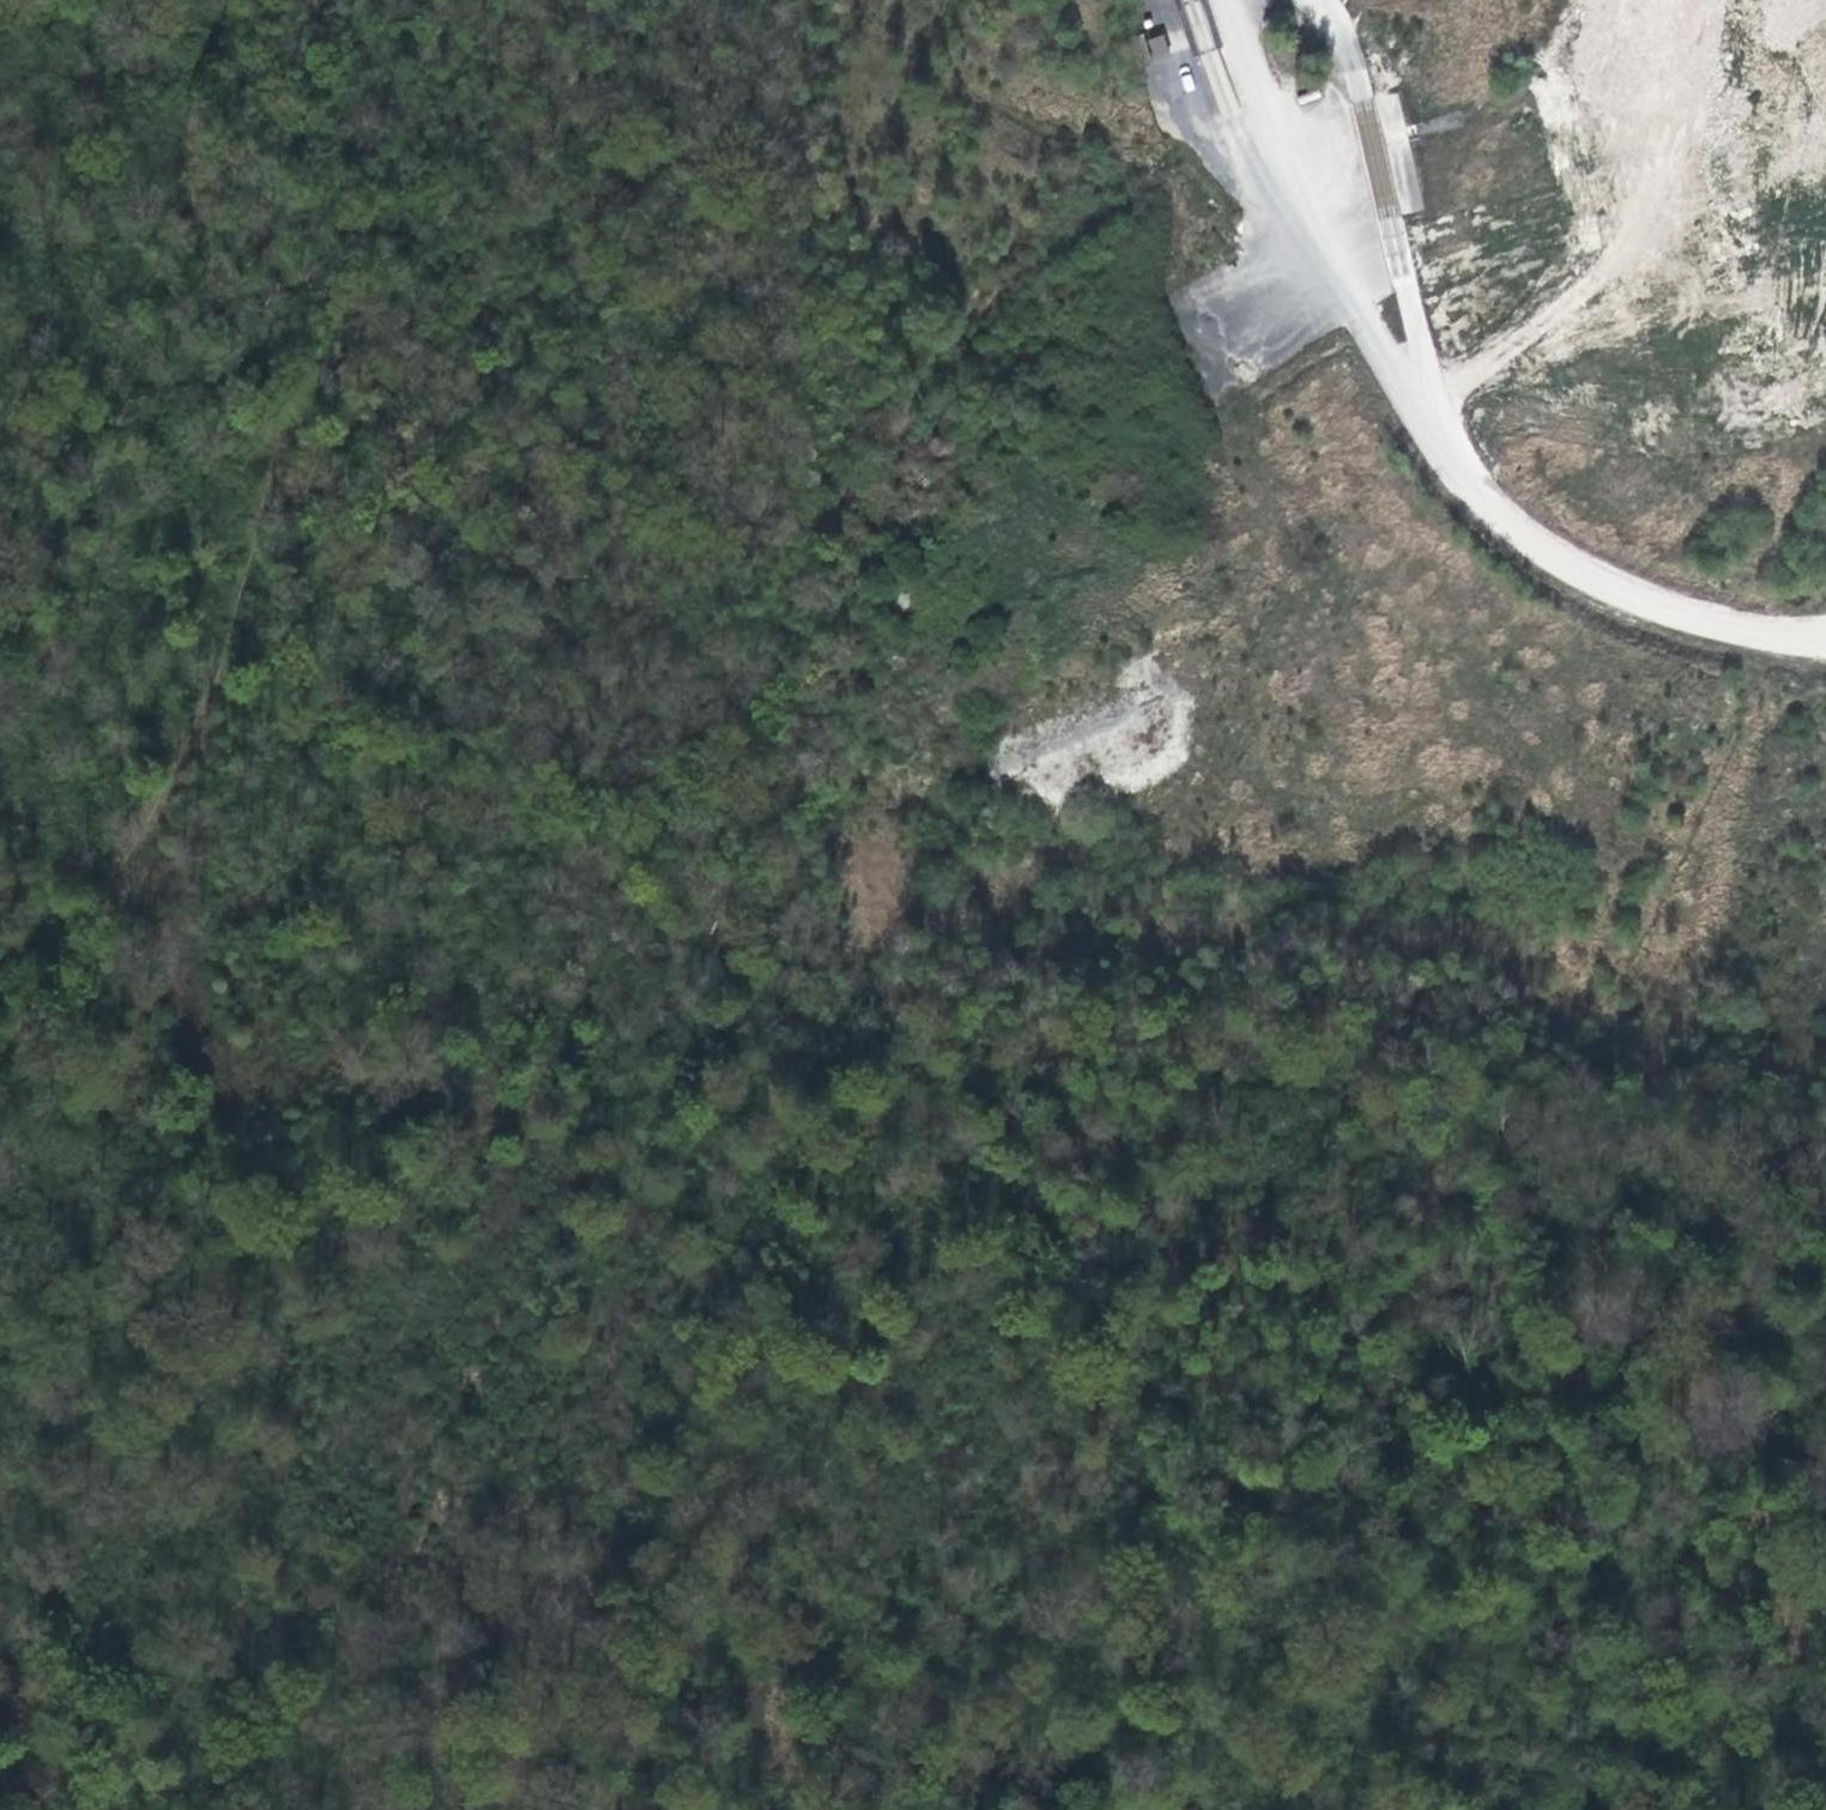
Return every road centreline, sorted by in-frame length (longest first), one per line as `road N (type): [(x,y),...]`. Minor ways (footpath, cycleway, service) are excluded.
road 1 (track): [(1825,643),(1645,603),(1502,521),(1445,453),(1402,279)]
road 2 (track): [(1445,453),(1354,308)]

